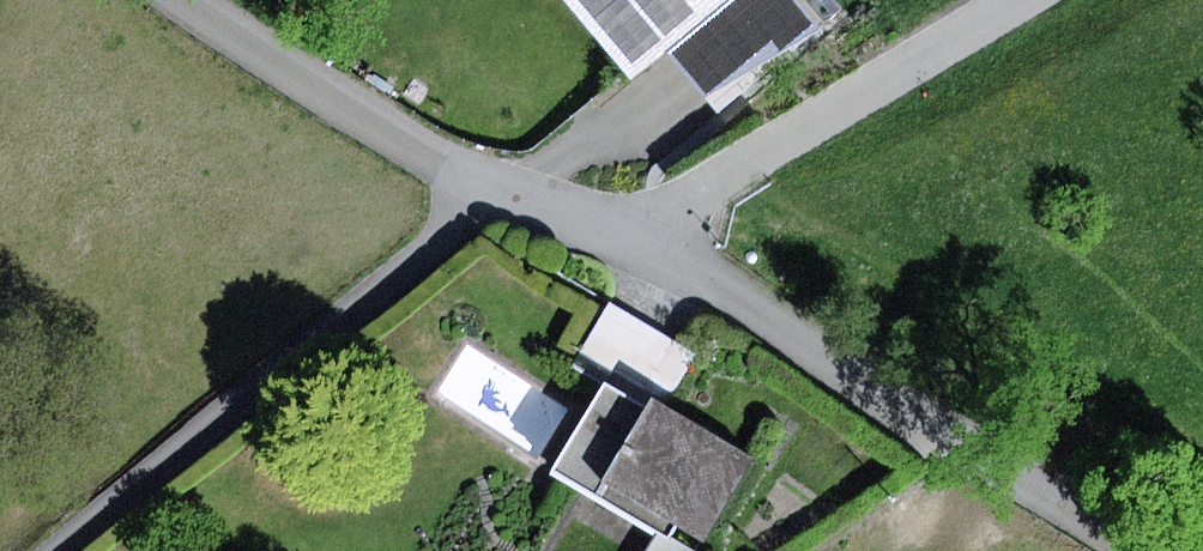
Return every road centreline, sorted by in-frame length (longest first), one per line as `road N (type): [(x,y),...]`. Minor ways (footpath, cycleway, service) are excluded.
road 1 (residential): [(494,187),(621,239),(779,323),(1079,500),(1146,550)]
road 2 (residential): [(494,187),(438,243),(56,550)]
road 3 (track): [(621,239),(1020,0)]
road 4 (residential): [(193,0),(494,187)]

